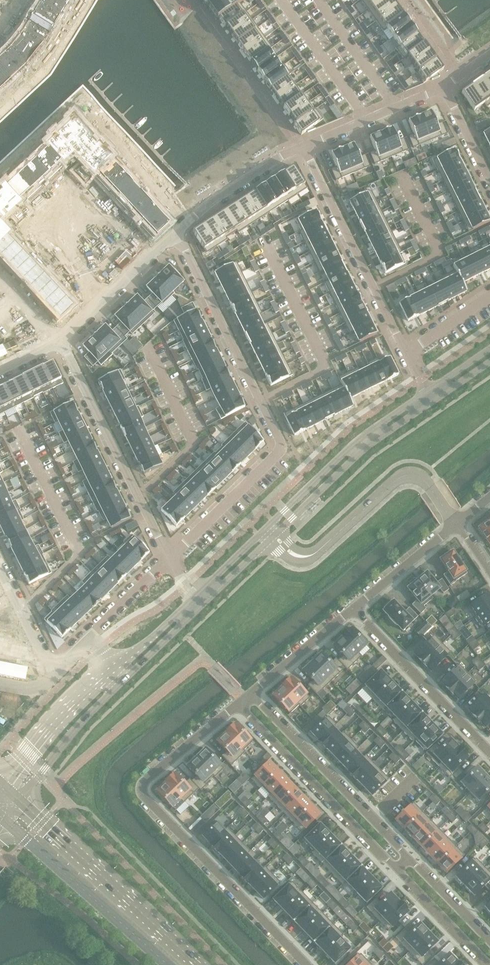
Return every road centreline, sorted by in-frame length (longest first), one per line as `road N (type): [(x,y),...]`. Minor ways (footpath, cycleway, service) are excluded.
road 1 (residential): [(169,557),(275,455),(277,444),(181,230)]
road 2 (residential): [(310,964),(141,790),(239,705)]
road 3 (secondary): [(199,964),(20,801)]
road 4 (residential): [(61,342),(169,557)]
road 5 (residential): [(407,353),(300,148)]
road 6 (residential): [(408,859),(251,694)]
road 7 (residential): [(394,866),(239,705)]
road 8 (secondary): [(6,819),(168,964)]
road 9 (residential): [(303,556),(409,475),(431,487),(458,525)]
road 10 (tertiary): [(280,531),(372,443),(436,400)]
road 11 (tertiary): [(429,390),(350,448),(273,521)]
road 12 (residential): [(353,610),(489,749)]
road 13 (residential): [(181,230),(61,342)]
road 14 (tertiary): [(112,670),(68,707),(4,786)]
road 15 (tertiary): [(20,801),(123,681)]
road 16 (residential): [(445,86),(300,148)]
road 17 (residential): [(300,148),(181,230)]
road 18 (residential): [(394,866),(489,964)]
road 19 (residential): [(353,610),(458,525)]
road 20 (residential): [(251,694),(353,610)]

